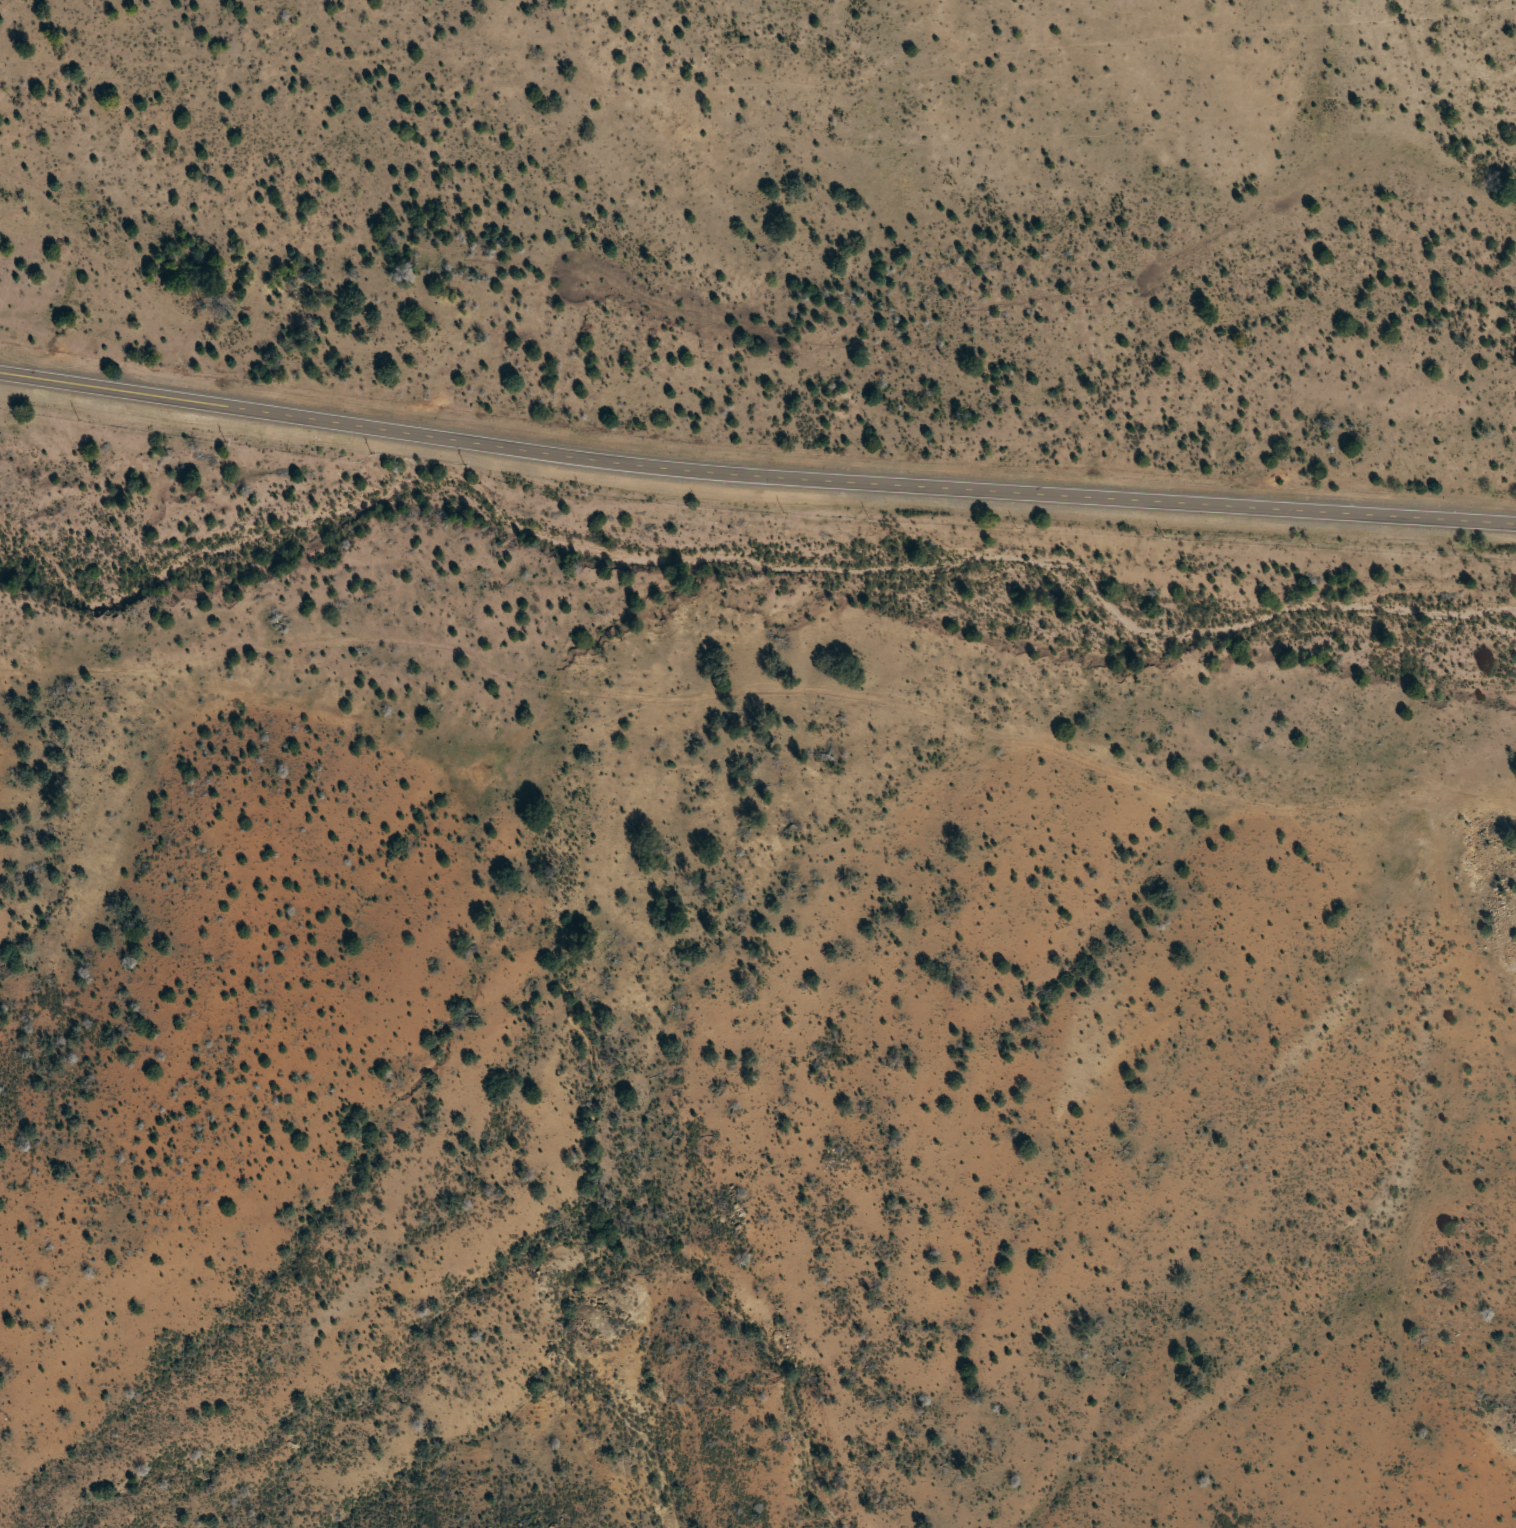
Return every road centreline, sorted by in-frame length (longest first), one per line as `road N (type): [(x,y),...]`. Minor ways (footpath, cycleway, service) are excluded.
road 1 (secondary): [(1515,521),(680,475),(0,375)]

